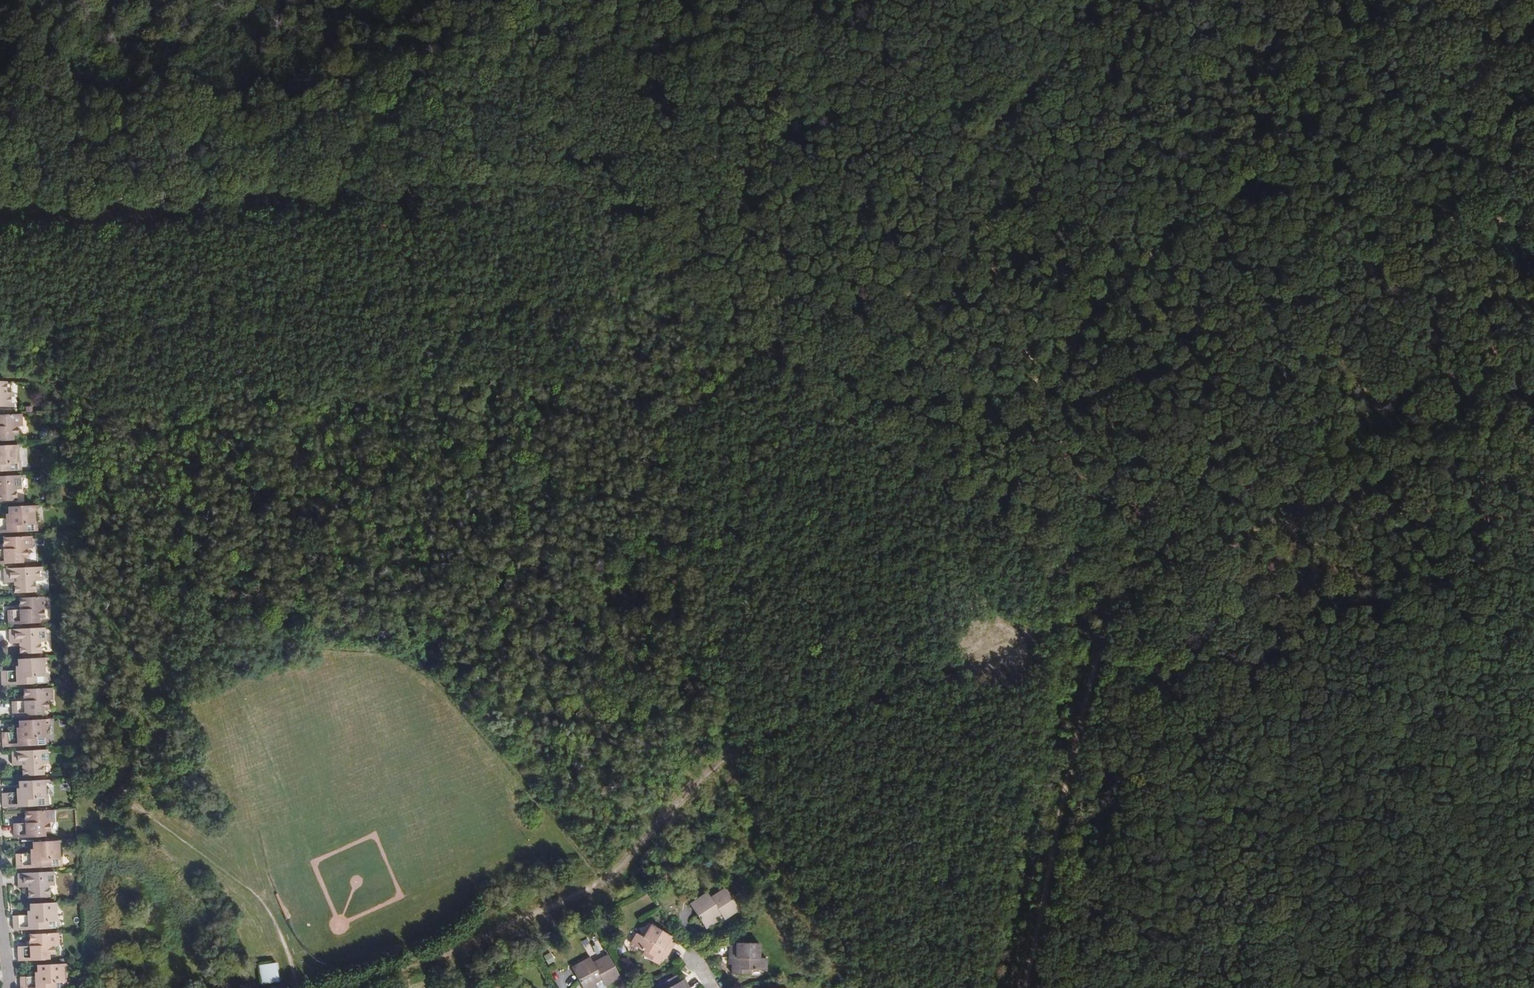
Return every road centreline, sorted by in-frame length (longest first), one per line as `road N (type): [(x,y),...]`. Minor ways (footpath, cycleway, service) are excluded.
road 1 (track): [(1115,584),(1027,534),(818,387),(574,184),(544,174),(459,173),(0,205)]
road 2 (track): [(0,158),(531,64),(845,110),(960,146)]
road 3 (track): [(960,146),(984,149),(1091,227),(1149,255),(1169,257),(1220,236),(1282,236),(1345,203),(1533,230)]
road 4 (track): [(1103,611),(740,748),(608,883)]
road 5 (track): [(1115,584),(1006,301),(960,146)]
road 6 (track): [(1115,584),(1291,987)]
road 7 (track): [(1022,987),(1115,584)]
road 8 (track): [(1112,0),(990,128),(960,146)]

